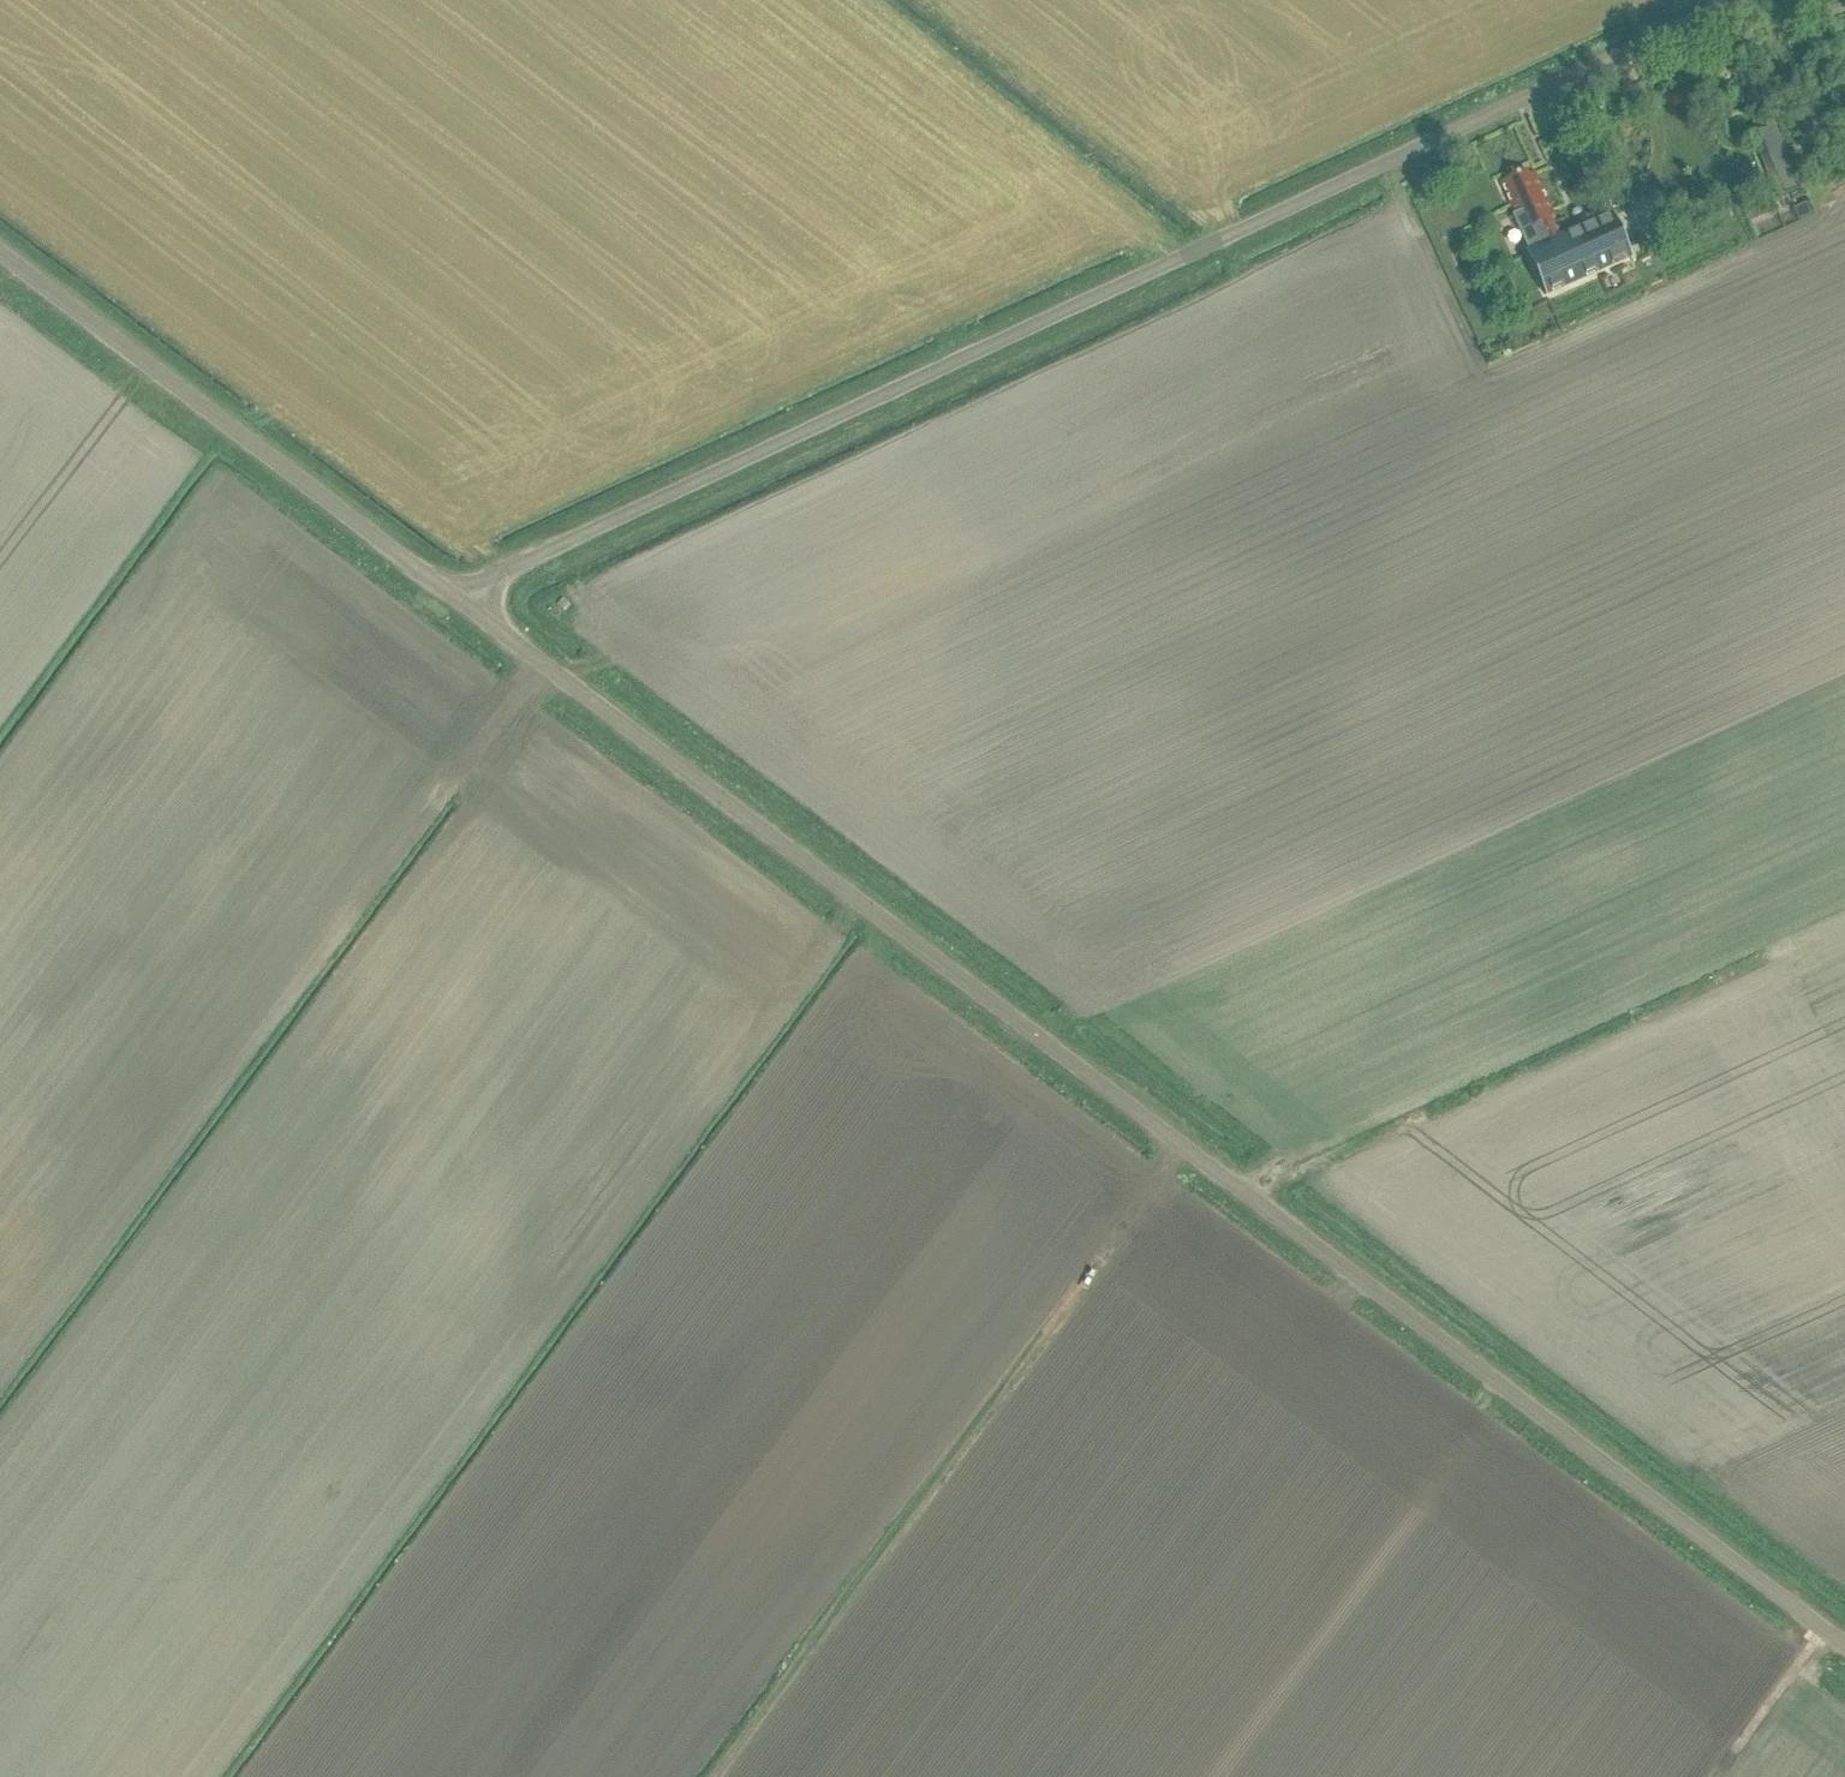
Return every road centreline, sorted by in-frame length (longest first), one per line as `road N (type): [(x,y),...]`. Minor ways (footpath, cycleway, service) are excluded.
road 1 (unclassified): [(1844,1645),(468,606)]
road 2 (unclassified): [(468,606),(506,569),(1737,0)]
road 3 (unclassified): [(468,606),(0,251)]
road 4 (track): [(1835,1637),(1728,1776)]

